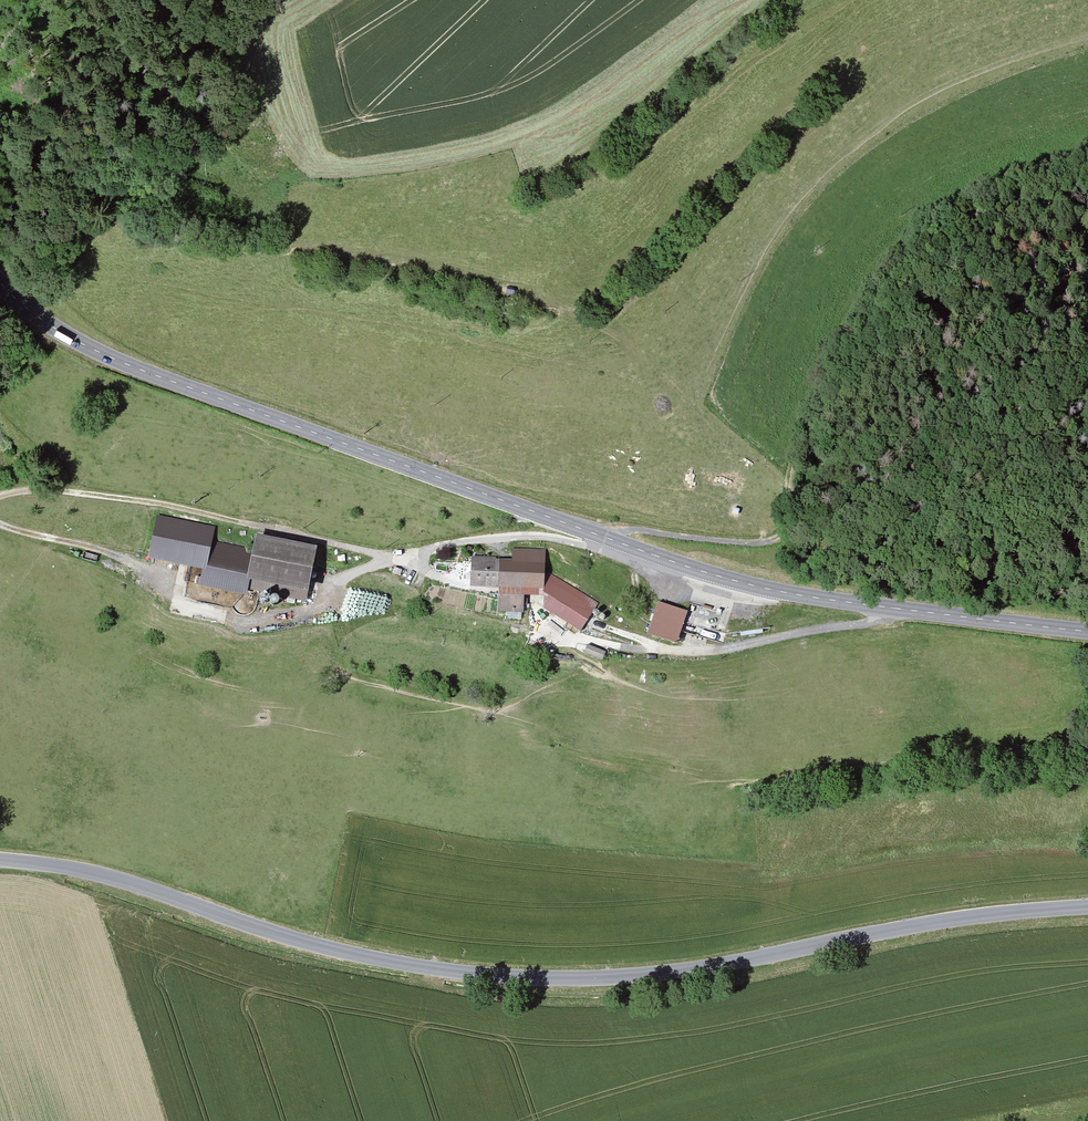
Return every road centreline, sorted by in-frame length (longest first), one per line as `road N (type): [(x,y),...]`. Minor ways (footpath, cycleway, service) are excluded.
road 1 (tertiary): [(1087,627),(800,595),(689,567),(134,367),(75,340),(0,286)]
road 2 (tertiary): [(0,860),(120,880),(291,940),(509,977),(651,974),(962,918),(1087,906)]
road 3 (track): [(1087,126),(1029,131),(923,191),(851,306),(794,440),(783,534),(752,544),(633,530),(606,538)]
road 4 (track): [(420,555),(383,555),(138,499),(40,489),(0,495)]
road 5 (track): [(788,480),(599,319),(553,301)]
road 6 (track): [(0,525),(142,569),(183,604),(207,612)]

